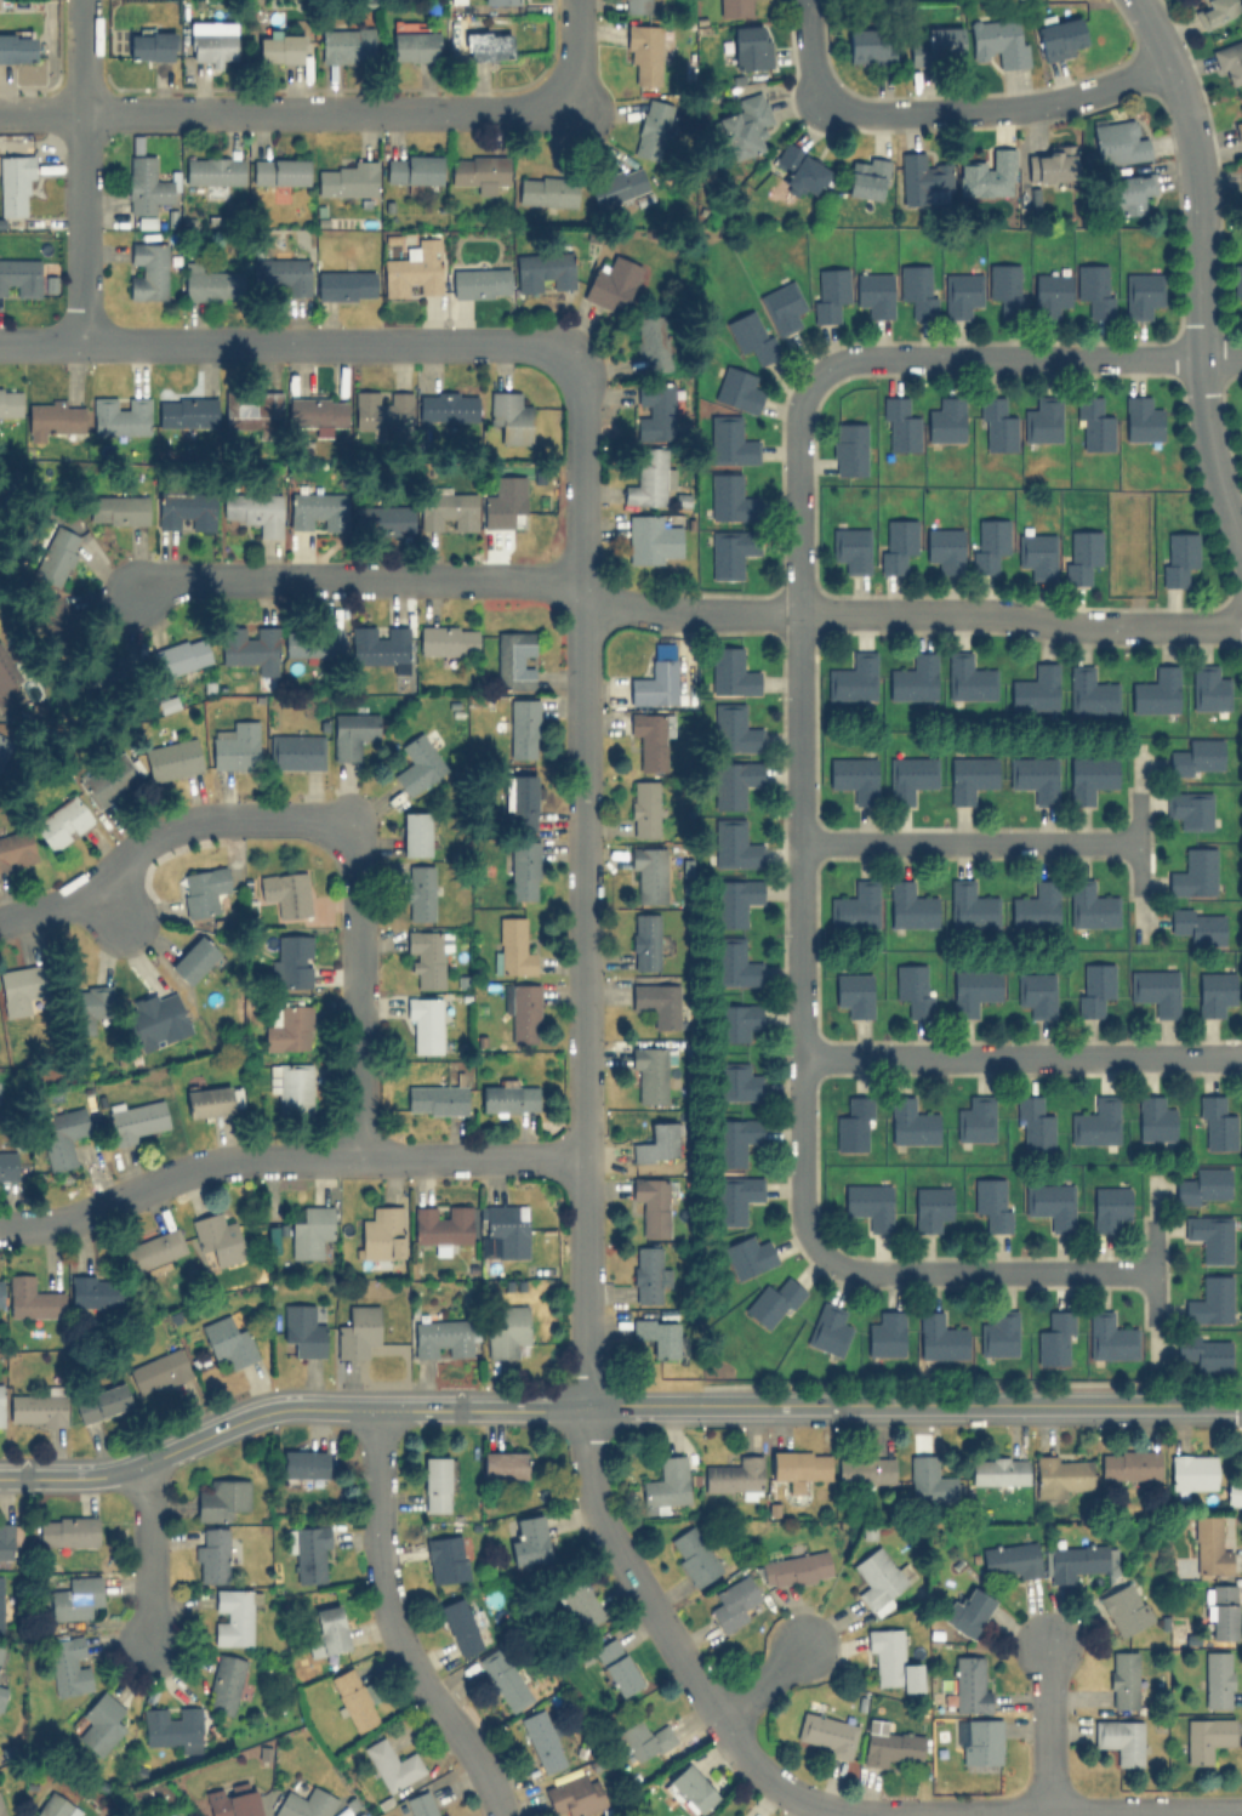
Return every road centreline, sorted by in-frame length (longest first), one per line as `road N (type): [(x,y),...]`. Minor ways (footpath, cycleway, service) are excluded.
road 1 (residential): [(583,1407),(581,399),(560,358)]
road 2 (residential): [(817,375),(797,419),(802,1216),(820,1253)]
road 3 (tertiary): [(0,1481),(109,1478),(277,1412),(705,1406)]
road 4 (residential): [(0,1226),(62,1222),(171,1175),(245,1156),(582,1157)]
road 5 (residential): [(1136,0),(1166,59),(1190,142),(1198,394),(1241,561)]
road 6 (residential): [(0,345),(497,346),(560,358)]
road 7 (residential): [(0,114),(511,113),(554,98)]
road 8 (residential): [(1241,626),(1067,627),(985,613),(689,611)]
road 9 (tertiary): [(705,1406),(1241,1406)]
road 10 (residential): [(583,1407),(585,1457),(610,1539),(713,1717),(792,1798),(848,1815)]
road 11 (residential): [(135,593),(176,582),(518,581),(585,593)]
road 12 (residential): [(799,1057),(1241,1057)]
road 13 (residential): [(377,1411),(381,1561),(391,1618),(409,1662),(488,1778),(501,1815)]
road 14 (residential): [(1241,357),(865,355),(817,375)]
road 15 (residential): [(848,1815),(1241,1812)]
road 16 (residential): [(0,919),(91,888),(158,832),(194,819),(294,816),(336,829)]
road 17 (residential): [(826,101),(944,114),(1026,107),(1081,96),(1166,59)]
road 18 (residential): [(799,843),(1138,842)]
road 19 (residential): [(820,1253),(871,1273),(1153,1271)]
road 20 (residential): [(359,1157),(359,876),(352,846),(336,829)]
road 21 (residential): [(80,345),(81,114)]
road 22 (residential): [(143,1467),(149,1653)]
road 23 (residential): [(1047,1645),(1047,1815)]

